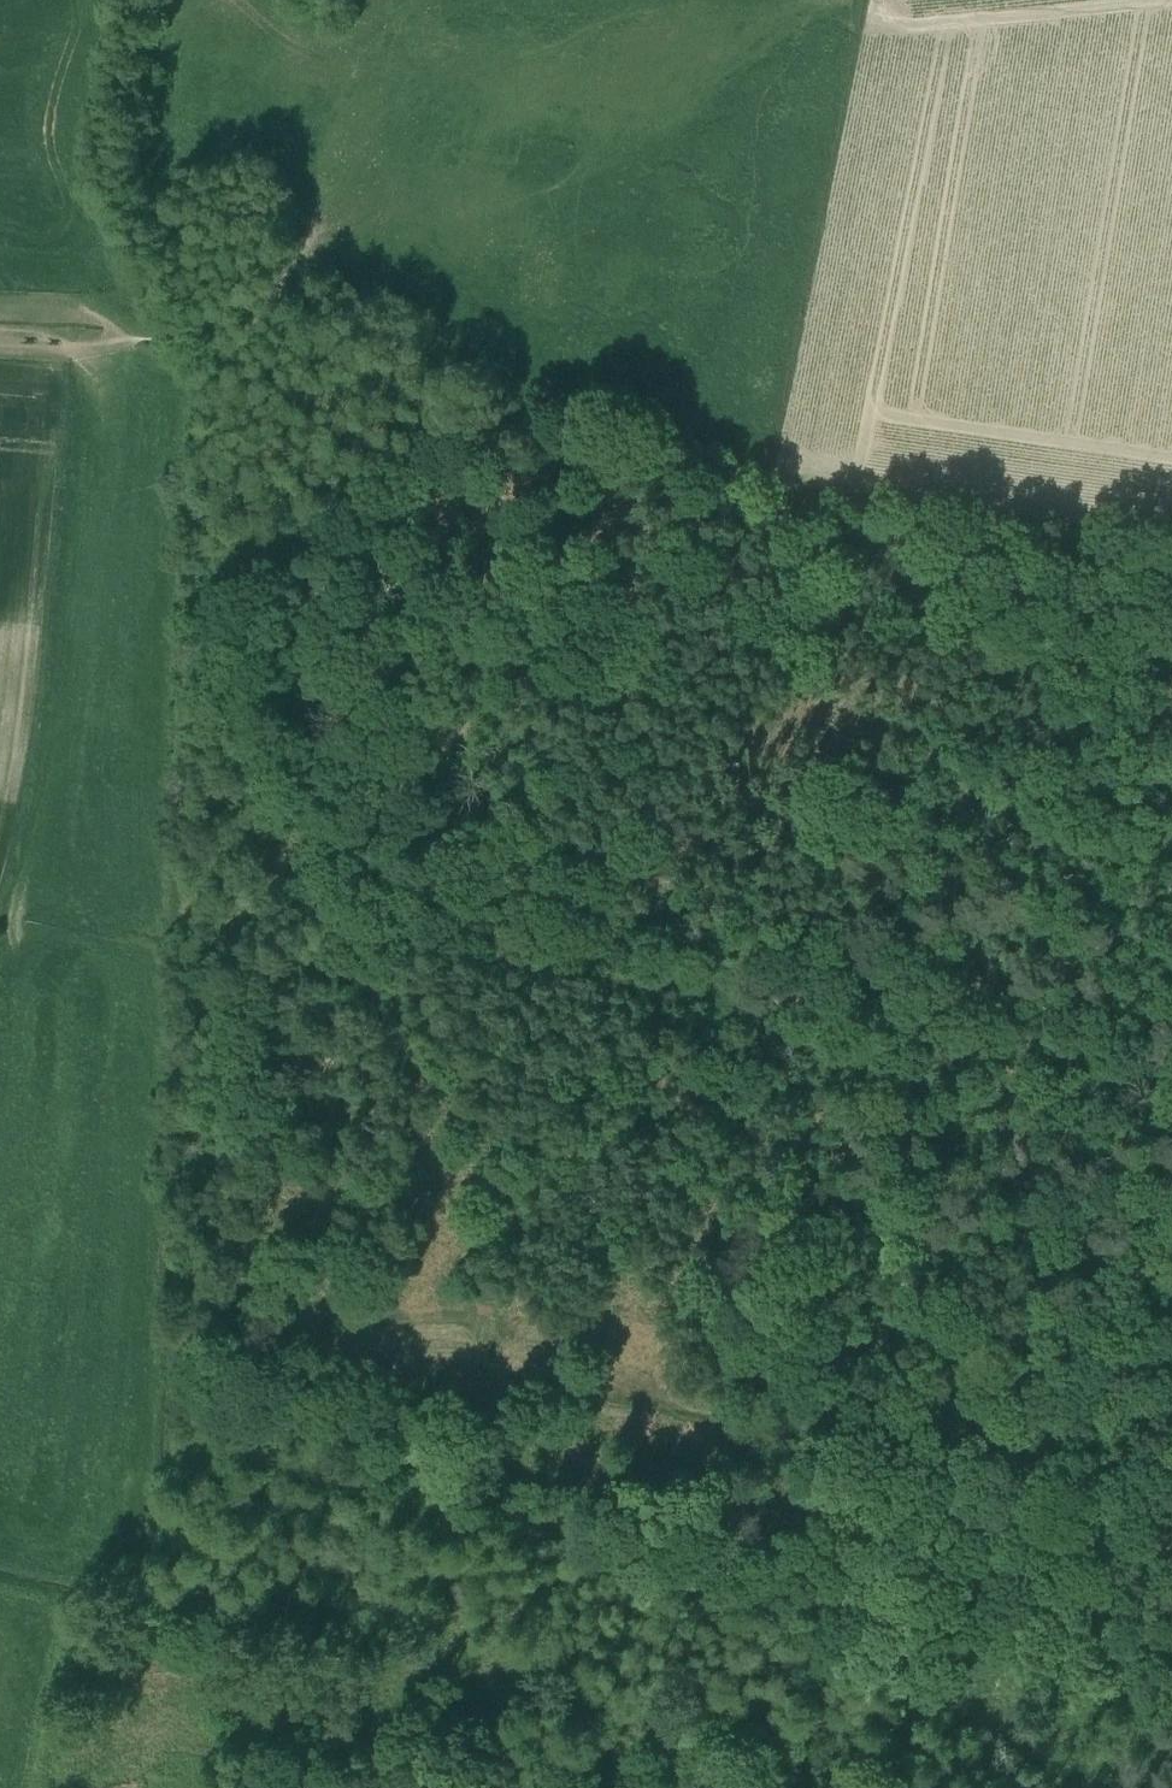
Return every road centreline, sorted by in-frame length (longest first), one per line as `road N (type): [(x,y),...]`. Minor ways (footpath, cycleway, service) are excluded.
road 1 (track): [(1171,1088),(138,898)]
road 2 (track): [(1171,1444),(1117,1787)]

